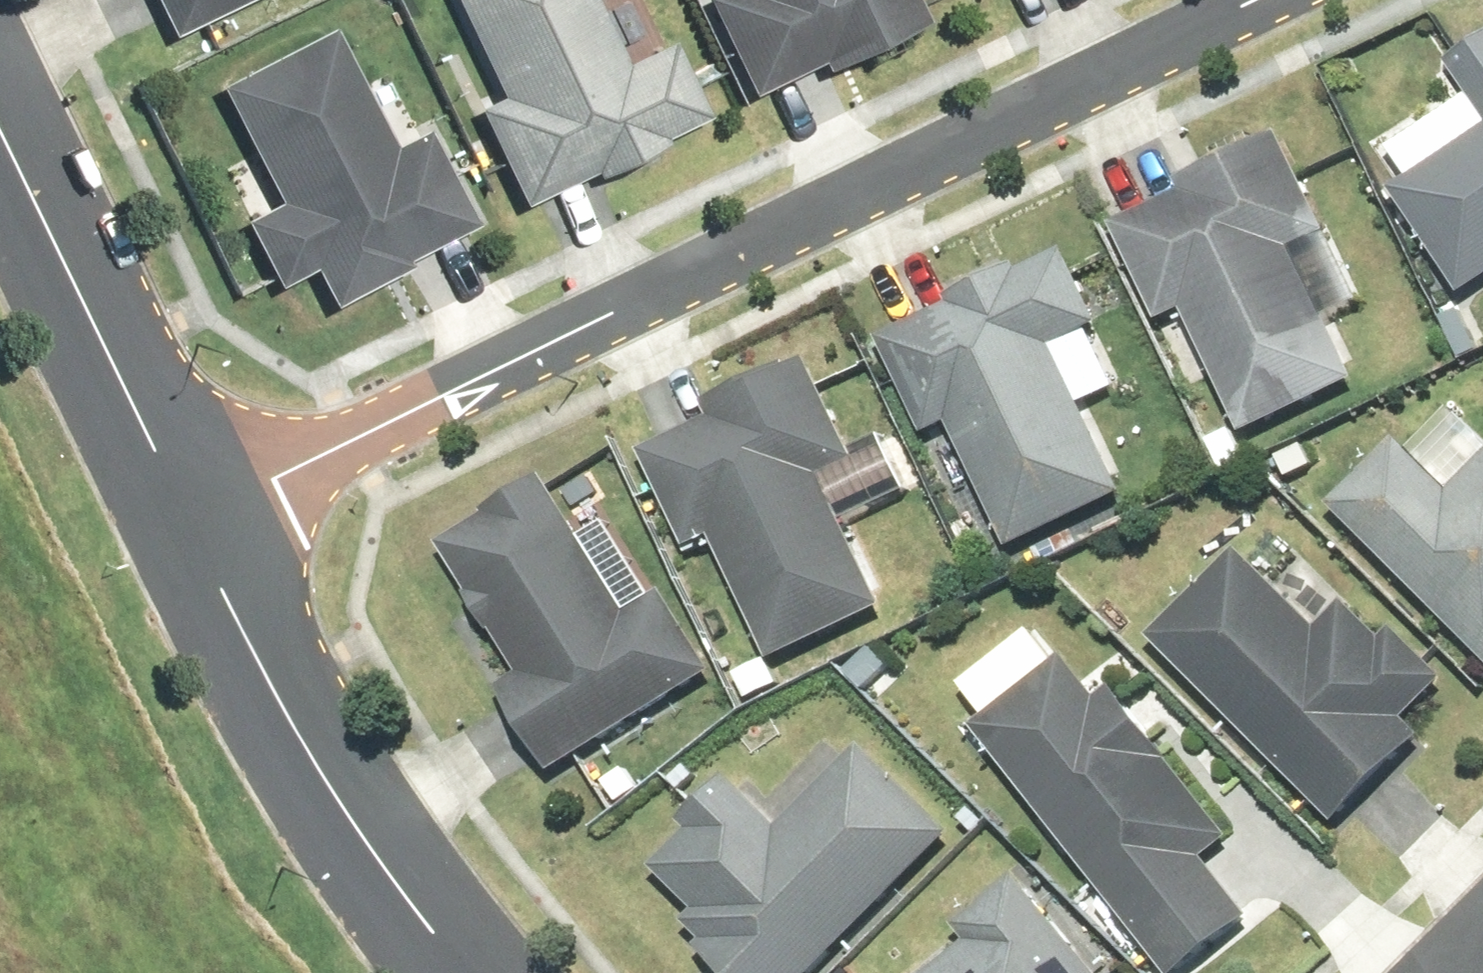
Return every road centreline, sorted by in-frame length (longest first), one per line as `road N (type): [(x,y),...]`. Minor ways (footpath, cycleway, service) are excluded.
road 1 (residential): [(1263,0),(190,525)]
road 2 (residential): [(470,972),(342,813),(190,525)]
road 3 (residential): [(190,525),(0,128)]

